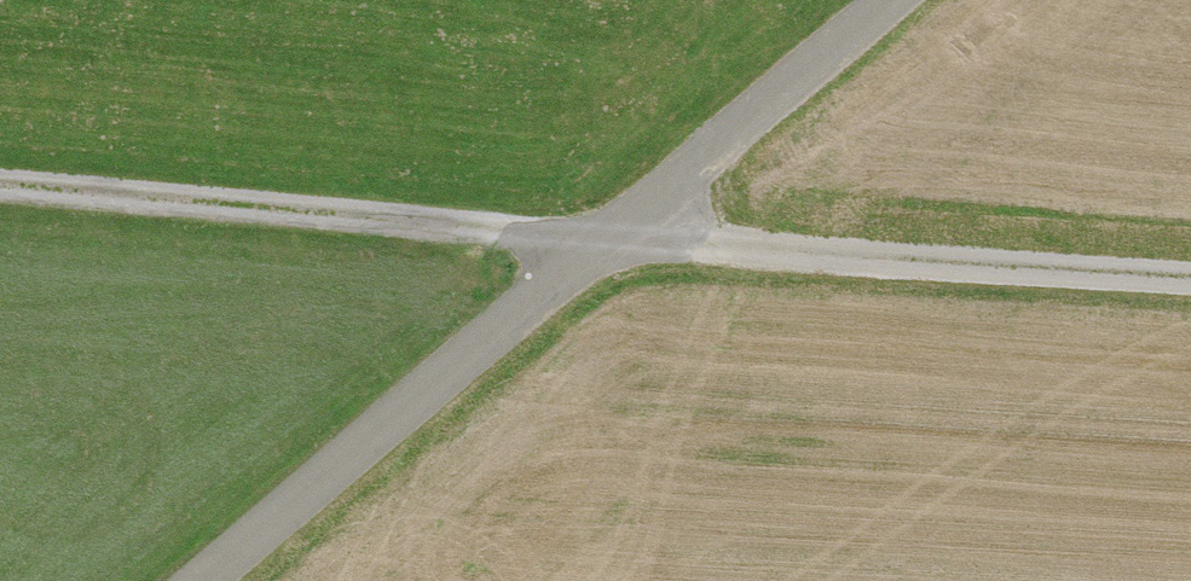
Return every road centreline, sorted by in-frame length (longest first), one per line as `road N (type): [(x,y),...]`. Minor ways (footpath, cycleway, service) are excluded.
road 1 (track): [(0,185),(1190,291)]
road 2 (unclassified): [(878,0),(193,580)]

